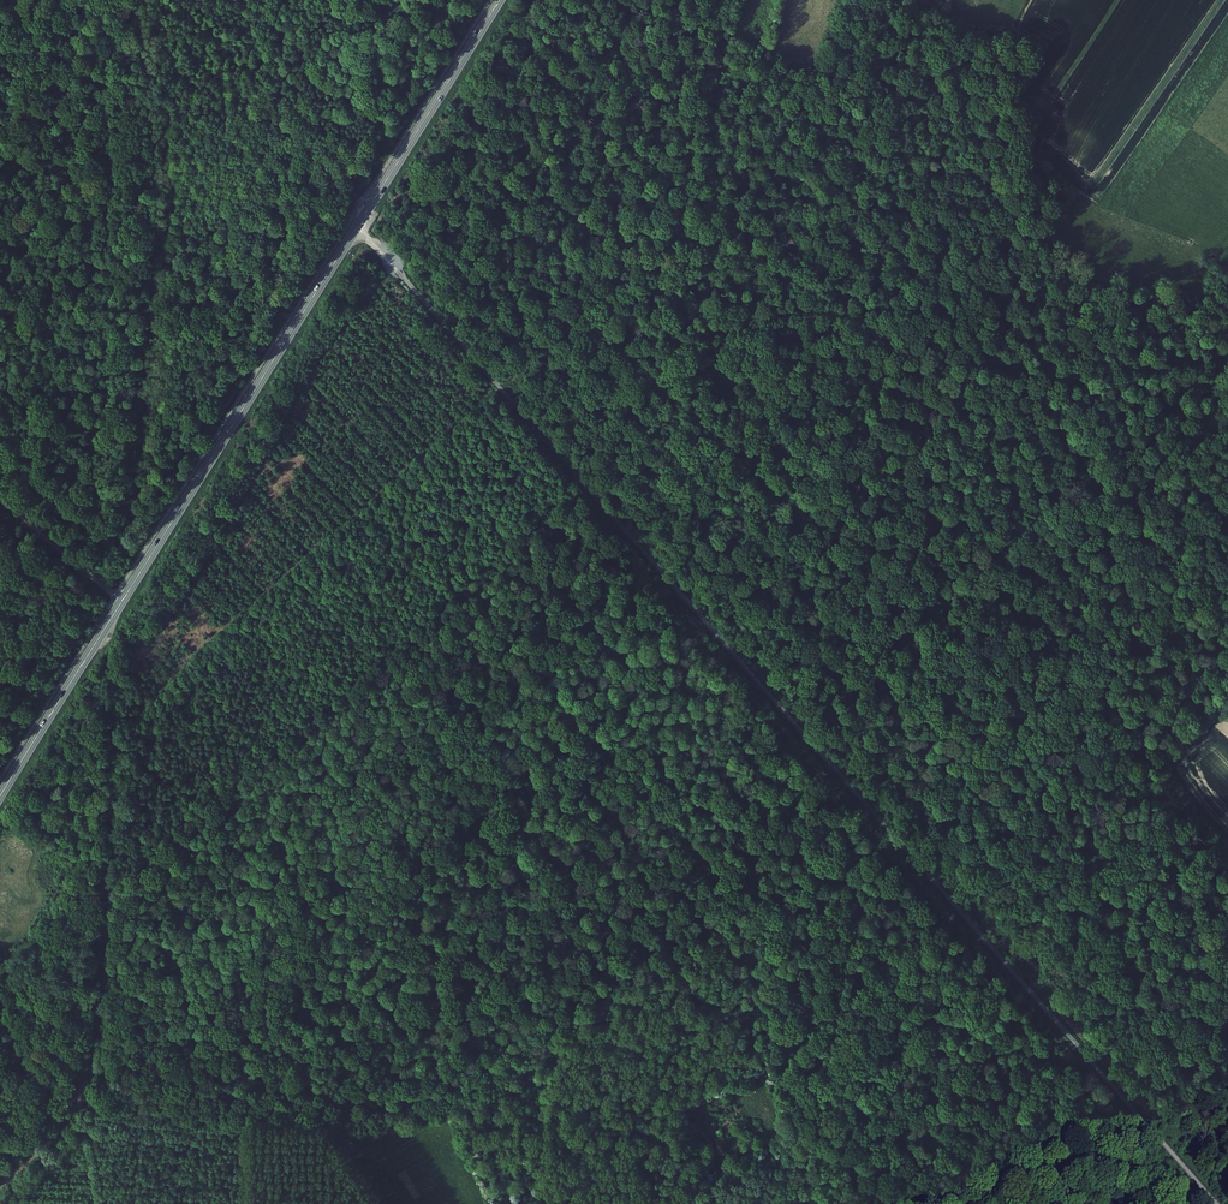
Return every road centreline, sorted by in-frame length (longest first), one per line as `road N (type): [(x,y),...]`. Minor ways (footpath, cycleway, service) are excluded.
road 1 (track): [(357,226),(1216,1203)]
road 2 (tertiary): [(500,0),(0,796)]
road 3 (track): [(807,738),(1227,333)]
road 4 (track): [(1048,204),(646,554)]
road 5 (track): [(789,350),(754,372),(743,403),(692,435),(682,460),(652,462),(458,235)]
road 6 (track): [(83,1096),(349,1115)]
road 7 (track): [(711,421),(601,297)]
road 8 (track): [(122,601),(0,502)]
road 9 (track): [(83,1096),(0,1185)]

